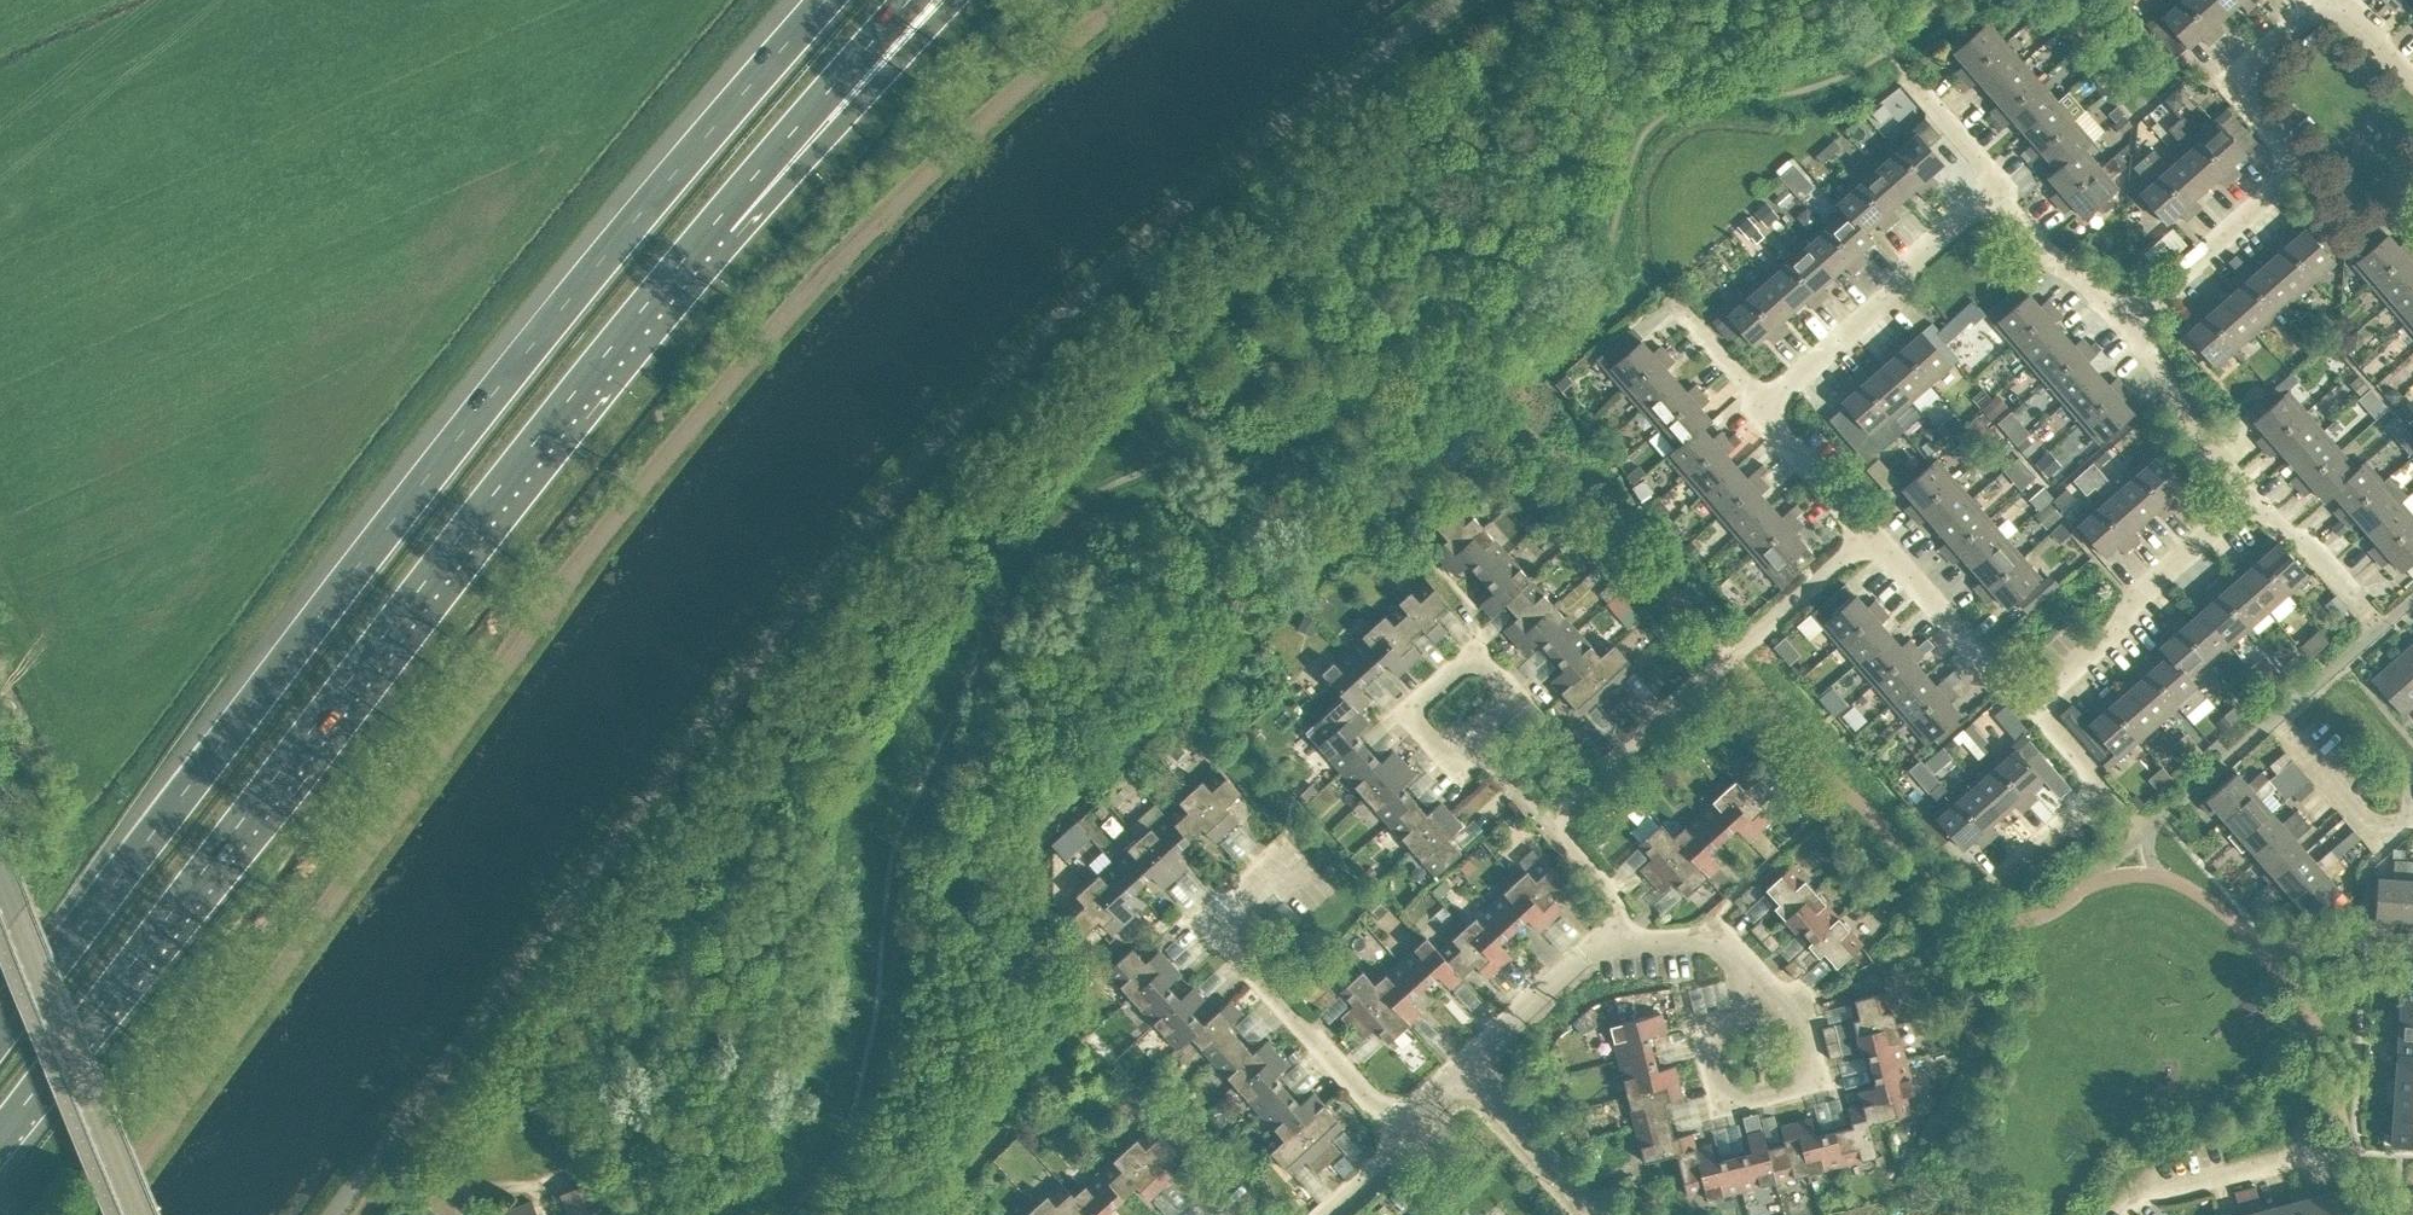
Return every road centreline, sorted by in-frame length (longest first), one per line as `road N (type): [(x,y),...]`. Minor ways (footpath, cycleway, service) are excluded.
road 1 (track): [(1146,0),(878,224),(673,433),(100,1214)]
road 2 (motorway): [(829,0),(368,553),(0,1033)]
road 3 (motorway): [(0,1137),(711,226)]
road 4 (residential): [(2125,322),(2286,173),(2286,158),(2238,82),(2302,15),(2325,3),(2336,8),(2412,78)]
road 5 (residential): [(1717,946),(1771,978),(1795,1008),(1810,1056),(1811,1075),(1796,1086),(1738,1103),(1716,1088),(1706,1046),(1741,1009),(1731,964)]
road 6 (residential): [(1397,1129),(1216,928),(1291,858)]
road 7 (tertiary): [(140,1214),(0,876)]
road 8 (motorway): [(711,226),(825,139),(961,0)]
road 9 (residential): [(1762,404),(1896,289),(1922,251),(2000,185)]
road 10 (motorway): [(711,226),(913,0)]
road 11 (residential): [(2249,495),(2030,703)]
road 12 (residential): [(1478,740),(1511,694),(1474,650),(1406,712),(1454,766),(1468,754)]
road 13 (residential): [(2030,703),(2104,786),(1993,883)]
road 14 (residential): [(1550,821),(1730,656)]
road 15 (residential): [(1870,533),(2004,684),(2030,703)]
road 16 (residential): [(2125,322),(2194,432),(2249,495)]
road 17 (residential): [(2305,1154),(2147,1187),(2121,1214)]
road 18 (residential): [(1606,934),(1465,1066)]
road 19 (residential): [(2000,185),(2008,212),(2041,248),(2125,322)]
road 20 (residential): [(1730,656),(1870,533)]
road 21 (residential): [(2249,495),(2304,541),(2378,625)]
road 22 (residential): [(2412,820),(2381,838),(2288,737)]
road 23 (residential): [(1762,404),(1777,433),(1870,533)]
road 24 (residential): [(1906,76),(2000,185)]
road 25 (residential): [(1673,300),(1762,404)]
road 26 (residential): [(1550,821),(1607,895),(1606,934)]

